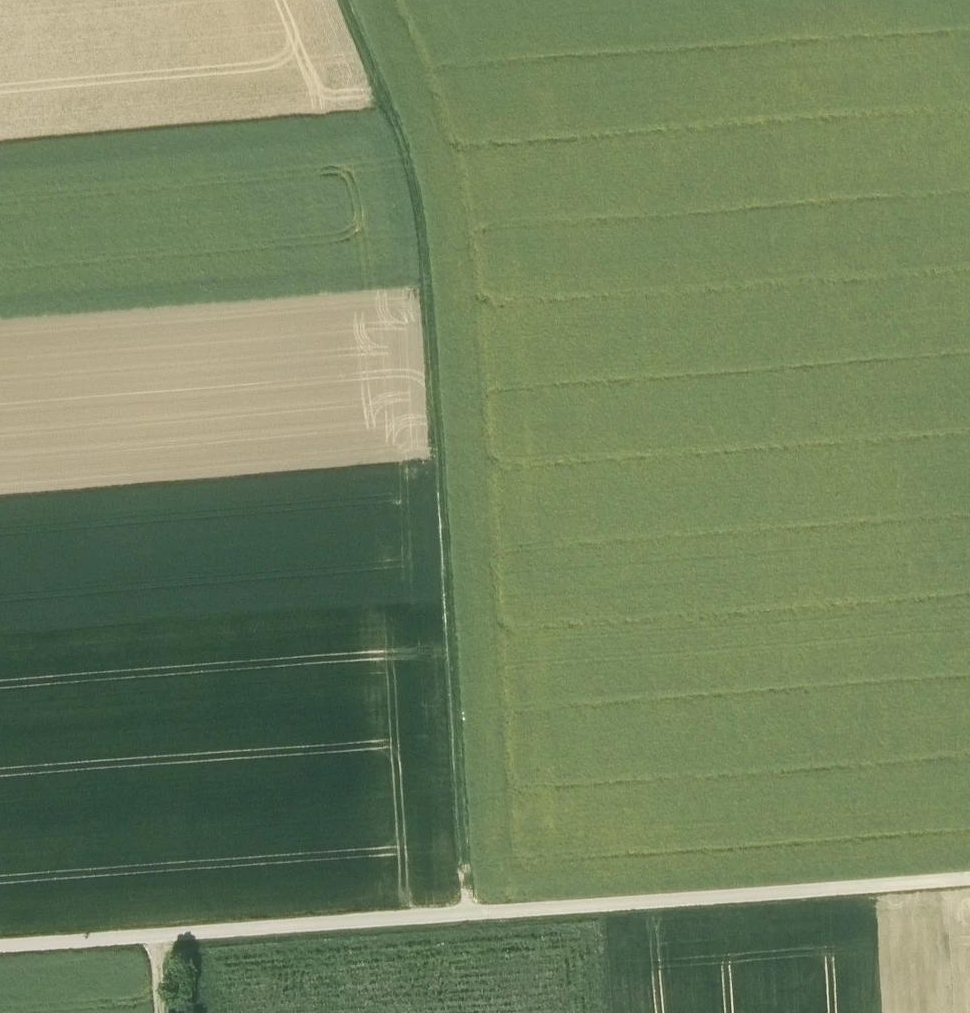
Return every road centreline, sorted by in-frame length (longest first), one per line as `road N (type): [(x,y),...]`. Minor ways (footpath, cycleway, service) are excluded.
road 1 (track): [(969,879),(0,946)]

